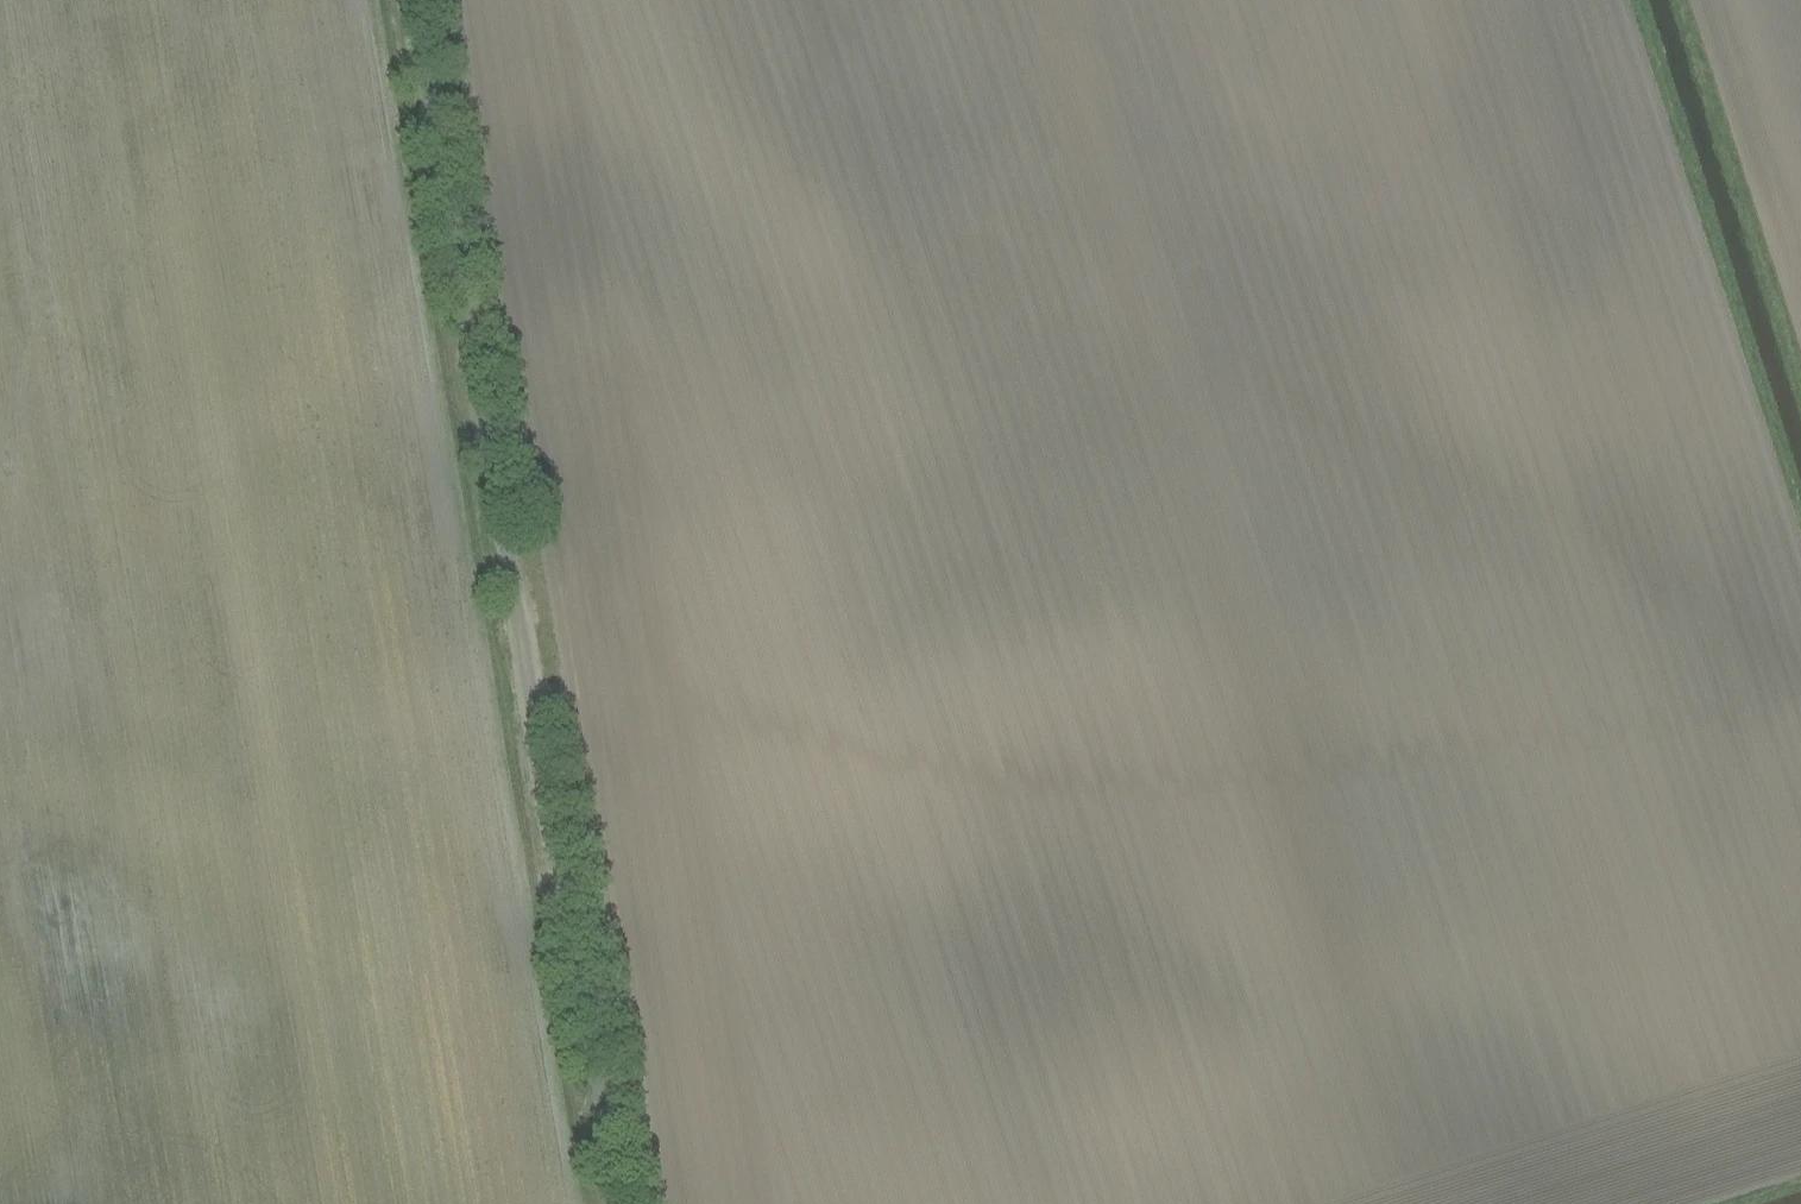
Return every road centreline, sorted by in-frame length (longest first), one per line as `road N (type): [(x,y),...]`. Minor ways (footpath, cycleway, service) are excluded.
road 1 (residential): [(620,1203),(423,0)]

